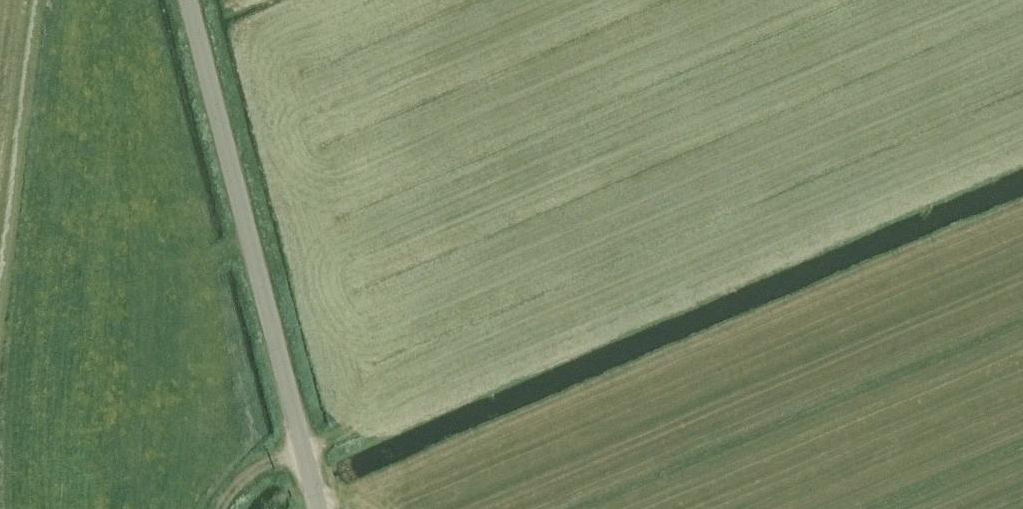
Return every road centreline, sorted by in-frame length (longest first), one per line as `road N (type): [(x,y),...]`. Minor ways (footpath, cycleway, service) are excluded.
road 1 (tertiary): [(320,508),(191,0)]

